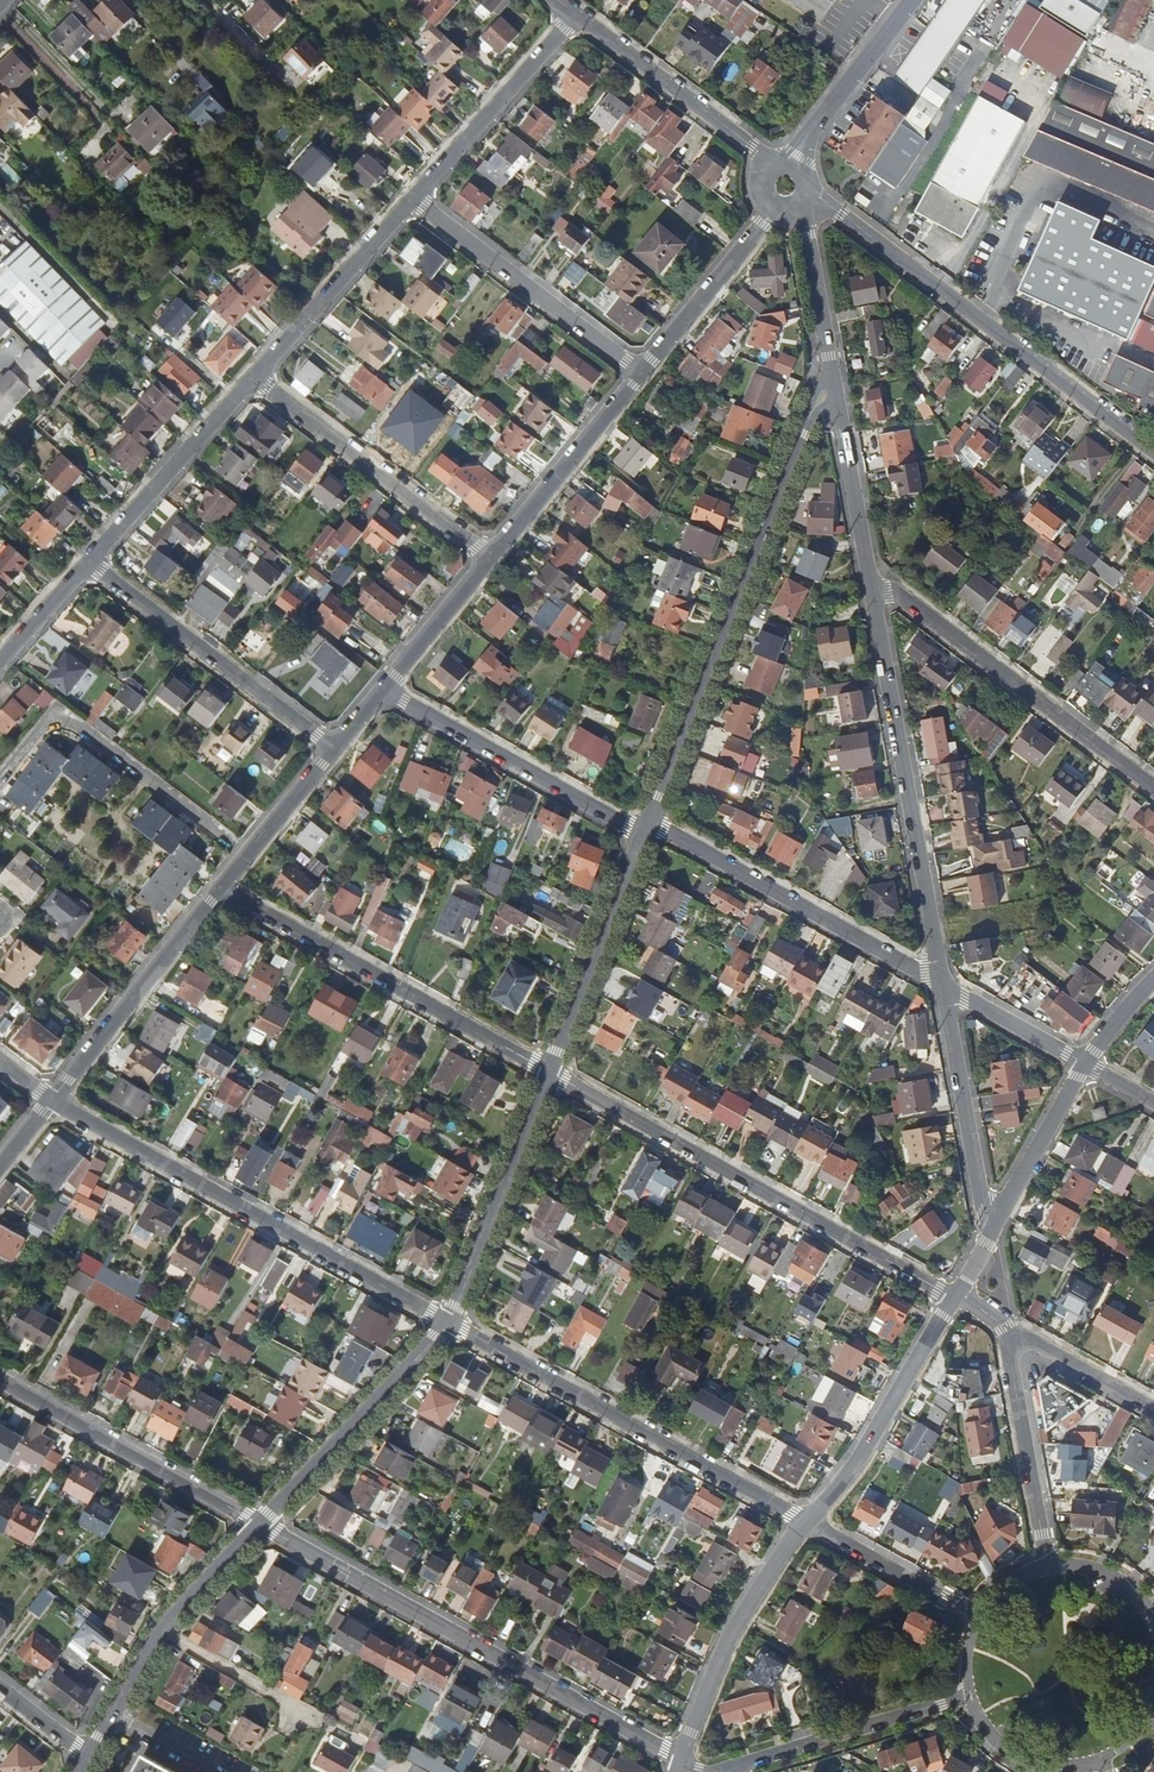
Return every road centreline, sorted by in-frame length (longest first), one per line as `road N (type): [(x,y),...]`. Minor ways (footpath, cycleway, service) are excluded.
road 1 (residential): [(259,1523),(681,1757)]
road 2 (residential): [(834,387),(811,409),(646,828)]
road 3 (residential): [(550,1072),(954,1296)]
road 4 (residential): [(51,1101),(450,1321)]
road 5 (residential): [(1153,450),(810,194)]
road 6 (residential): [(450,1321),(808,1521)]
road 7 (residential): [(870,593),(942,984)]
road 8 (residential): [(221,888),(550,1072)]
road 9 (residential): [(1153,788),(899,596),(870,593)]
road 10 (residential): [(646,828),(664,830),(942,984)]
road 11 (residential): [(246,857),(55,710),(0,771)]
road 12 (residential): [(90,562),(334,750)]
road 13 (residential): [(0,1379),(259,1523)]
road 14 (residential): [(385,688),(646,828)]
road 15 (residential): [(254,377),(489,557)]
road 16 (residential): [(412,199),(641,375)]
road 17 (residential): [(259,1523),(165,1624),(90,1754)]
road 18 (residential): [(450,1321),(259,1523)]
road 19 (residential): [(51,1101),(221,888)]
road 20 (residential): [(808,1521),(860,1461),(954,1296)]
road 21 (residential): [(681,1757),(732,1635),(808,1521)]
road 22 (residential): [(550,1072),(450,1321)]
road 23 (residential): [(718,1771),(970,1695)]
road 24 (residential): [(646,828),(550,1072)]
road 25 (residential): [(942,984),(989,1235)]
road 26 (residential): [(574,14),(771,166)]
road 27 (residential): [(254,377),(90,562)]
road 28 (residential): [(574,14),(412,199)]
road 29 (residential): [(412,199),(254,377)]
road 30 (residential): [(489,557),(641,375)]
road 31 (residential): [(1047,1567),(1017,1344)]
road 32 (residential): [(641,375),(772,209)]
road 33 (residential): [(834,387),(870,593)]
road 34 (residential): [(793,163),(911,0)]
road 35 (residential): [(989,1235),(1084,1063)]
road 36 (residential): [(808,1521),(977,1618)]
road 37 (residential): [(795,211),(834,387)]
road 38 (residential): [(385,688),(489,557)]
road 39 (residential): [(970,1695),(987,1728),(1022,1756),(1066,1766),(1102,1759)]
road 40 (residential): [(942,984),(1084,1063)]
road 41 (residential): [(1153,1416),(1017,1344)]
road 42 (residential): [(246,857),(334,750)]
road 43 (residential): [(90,562),(0,662)]
road 44 (residential): [(1153,1620),(1115,1579),(1082,1567),(1047,1567)]

